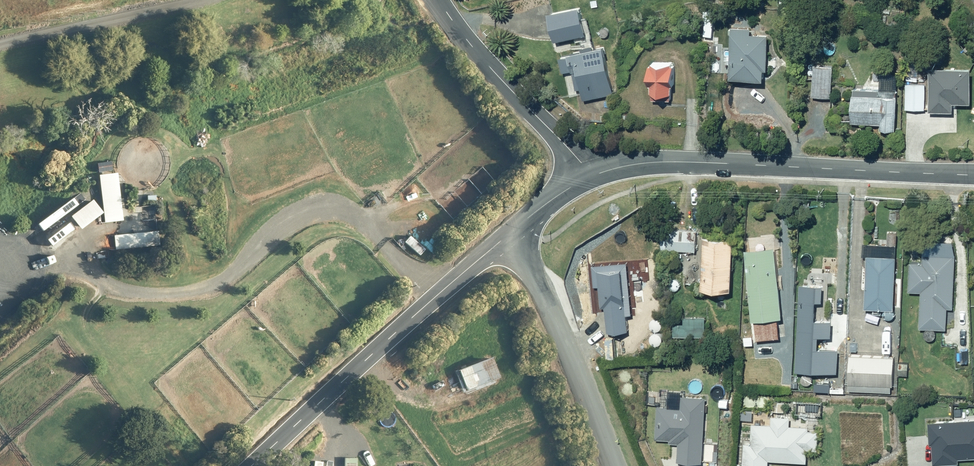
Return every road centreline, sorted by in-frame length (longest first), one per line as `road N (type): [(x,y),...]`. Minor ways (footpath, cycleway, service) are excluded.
road 1 (residential): [(596,174),(669,163),(973,175)]
road 2 (residential): [(252,465),(513,231)]
road 3 (residential): [(613,465),(513,231)]
road 4 (residential): [(596,174),(521,103),(438,0)]

